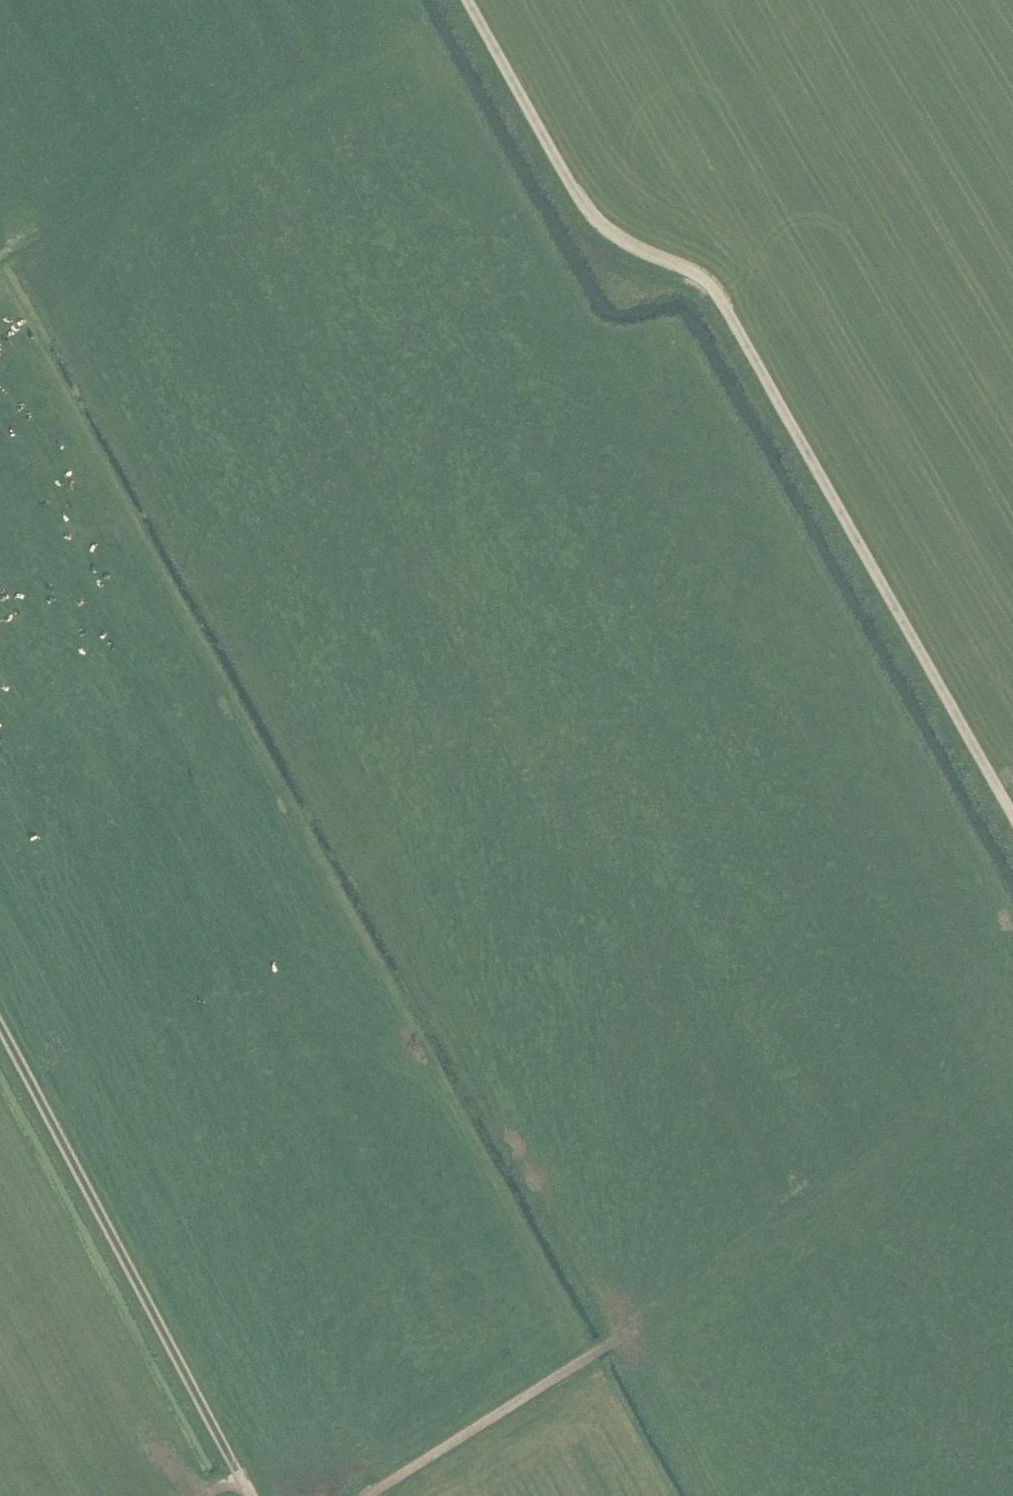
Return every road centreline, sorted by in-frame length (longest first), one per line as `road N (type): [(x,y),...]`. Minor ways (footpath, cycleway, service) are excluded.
road 1 (track): [(247,1495),(0,1035)]
road 2 (track): [(367,1495),(632,1331)]

